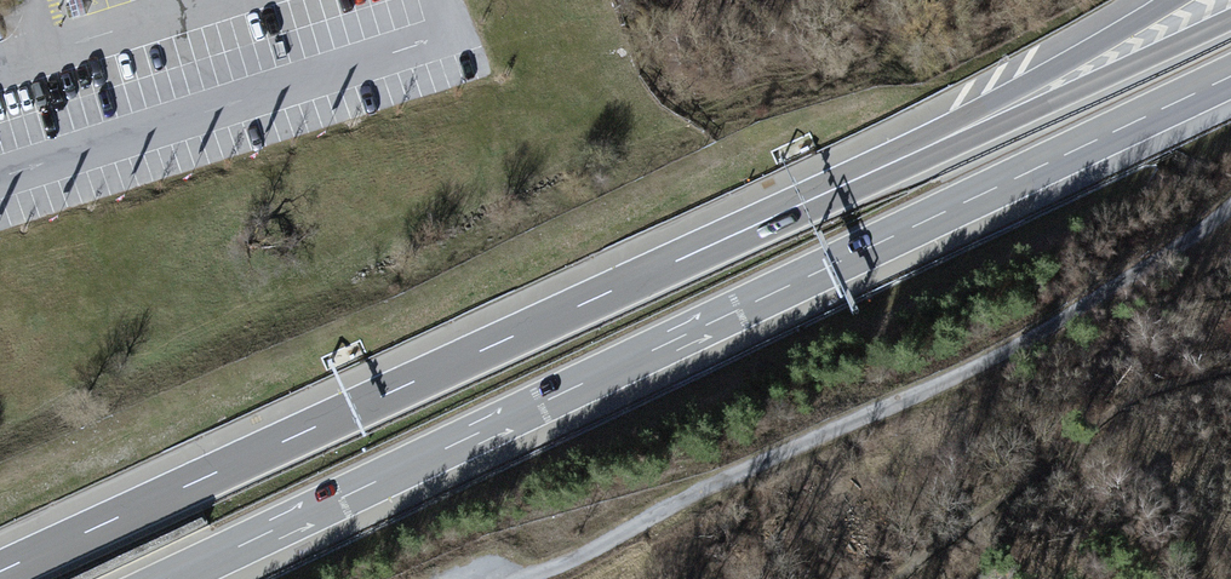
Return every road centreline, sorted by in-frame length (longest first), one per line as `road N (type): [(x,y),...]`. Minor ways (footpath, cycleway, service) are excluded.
road 1 (motorway): [(172,578),(1230,77)]
road 2 (track): [(554,578),(761,473),(1027,356),(1230,231)]
road 3 (motorway): [(677,261),(0,572)]
road 4 (motorway): [(1230,18),(677,261)]
road 5 (trunk): [(1166,0),(677,261)]

